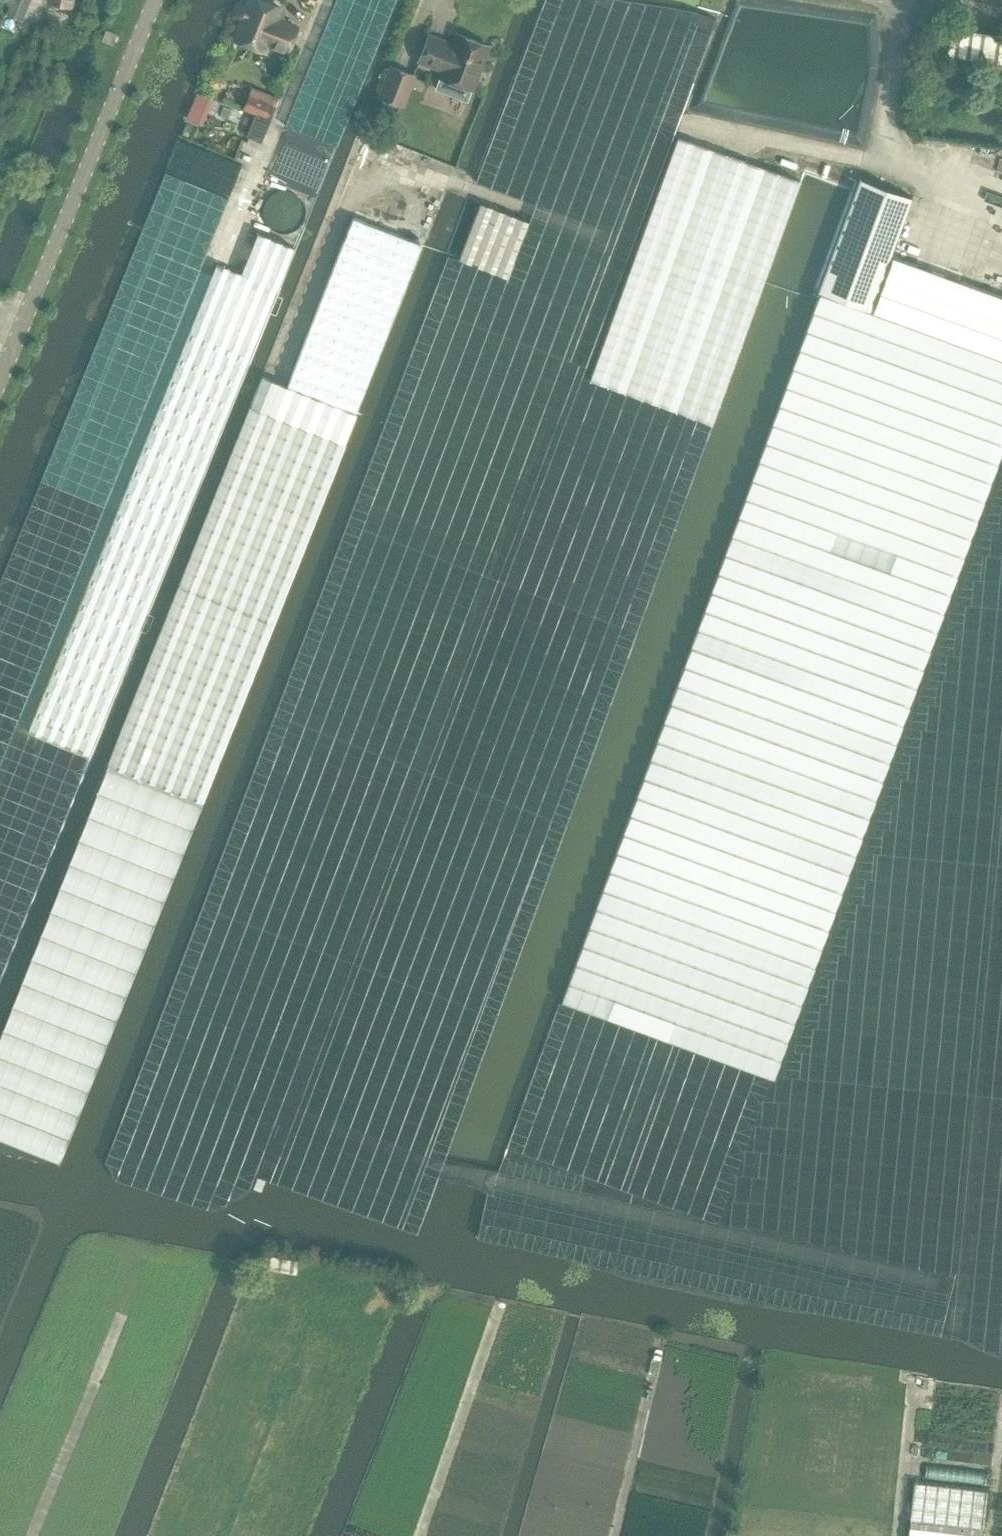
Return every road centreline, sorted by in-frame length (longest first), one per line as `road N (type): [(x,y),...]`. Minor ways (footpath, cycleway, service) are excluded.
road 1 (unclassified): [(0,382),(156,0)]
road 2 (track): [(618,1535),(663,1363)]
road 3 (track): [(899,1535),(910,1410)]

